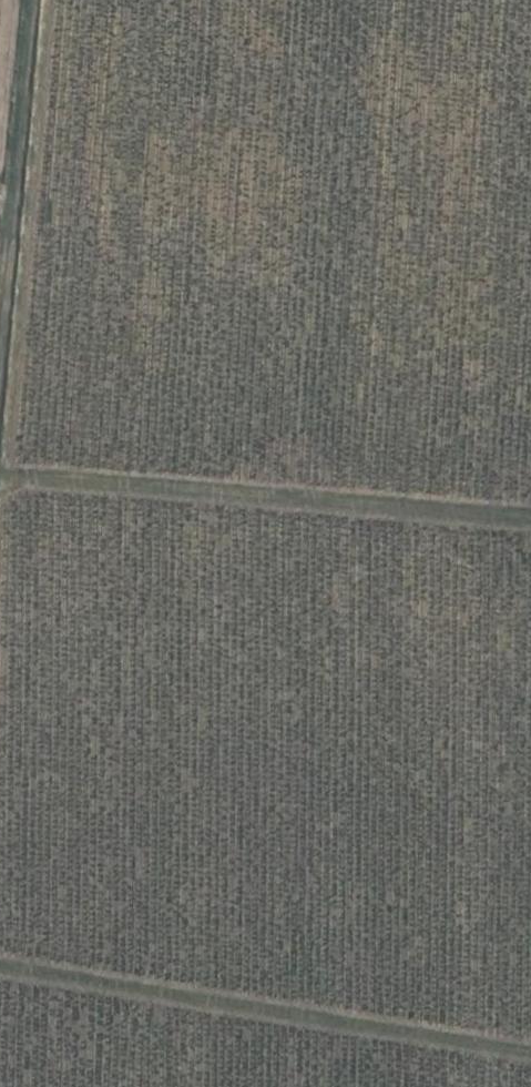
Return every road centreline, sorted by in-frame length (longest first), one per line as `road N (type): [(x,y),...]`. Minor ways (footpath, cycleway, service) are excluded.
road 1 (track): [(530,1050),(0,965)]
road 2 (track): [(530,523),(0,480)]
road 3 (track): [(29,0),(0,297)]

